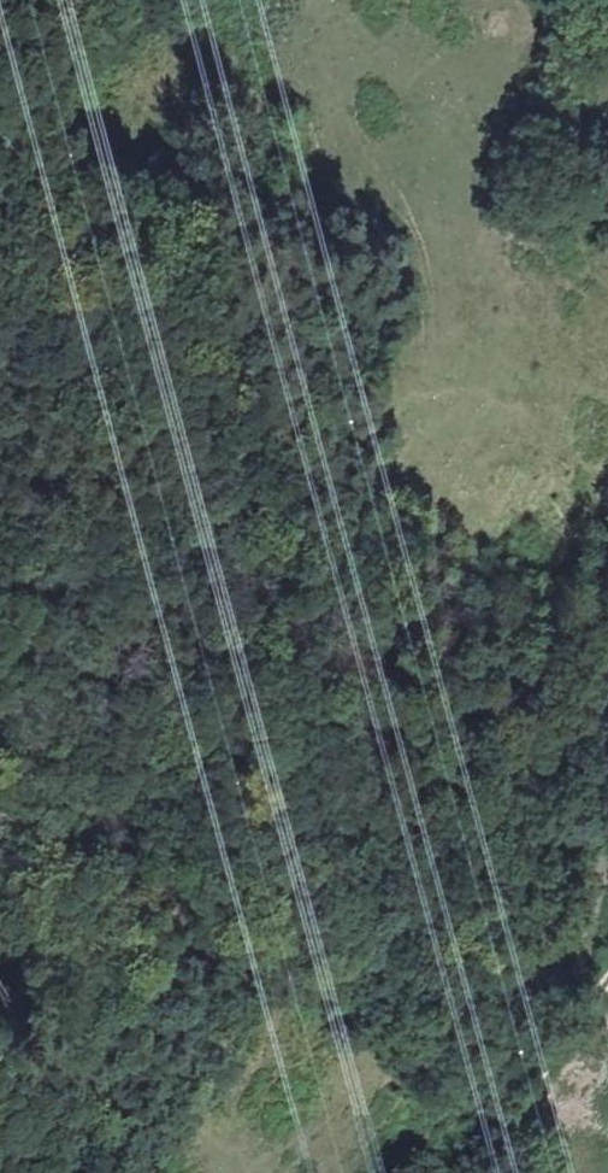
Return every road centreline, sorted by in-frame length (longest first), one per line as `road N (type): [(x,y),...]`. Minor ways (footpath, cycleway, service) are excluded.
road 1 (track): [(463,1172),(607,978)]

